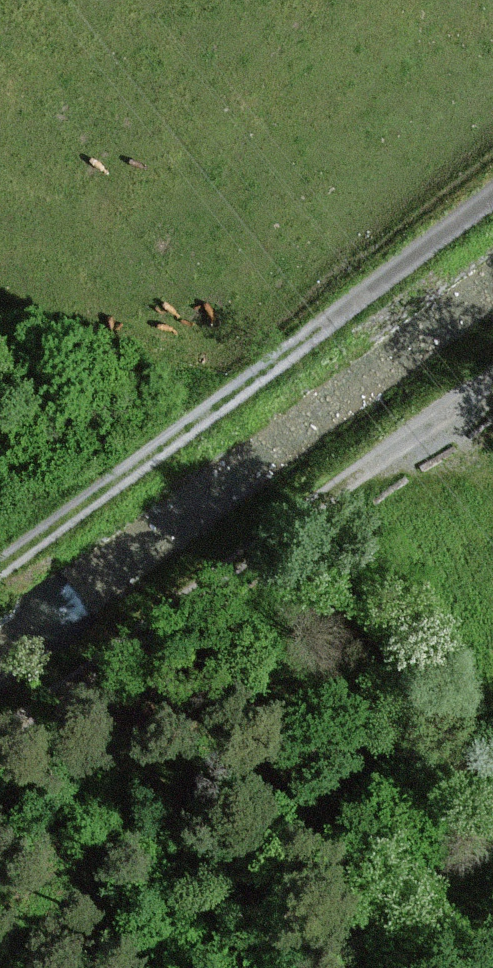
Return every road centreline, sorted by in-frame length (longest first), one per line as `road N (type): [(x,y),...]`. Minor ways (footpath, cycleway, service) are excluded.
road 1 (unclassified): [(492,198),(0,572)]
road 2 (track): [(0,738),(492,376)]

